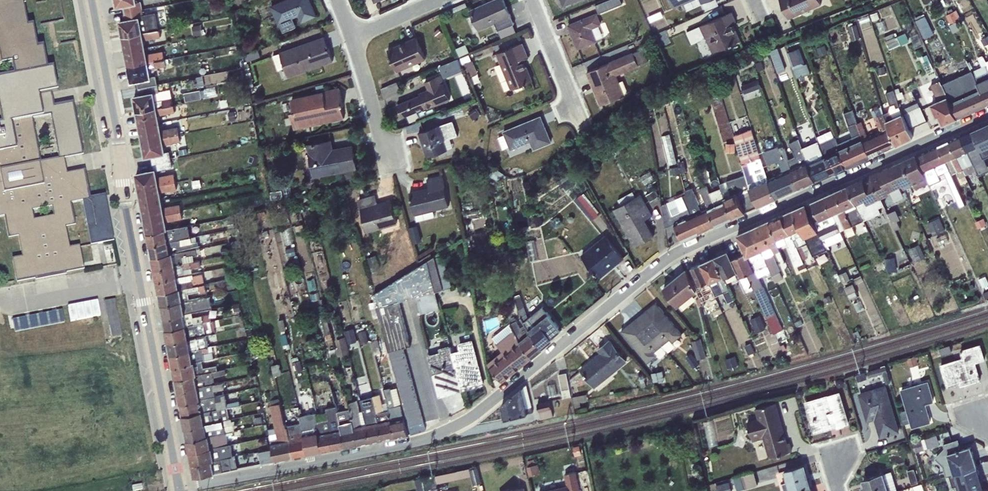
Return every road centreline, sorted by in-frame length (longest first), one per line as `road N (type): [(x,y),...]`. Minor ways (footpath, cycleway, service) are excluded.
road 1 (residential): [(987,114),(688,252),(453,428),(179,488)]
road 2 (tertiary): [(179,488),(87,0)]
road 3 (residential): [(351,39),(395,155)]

